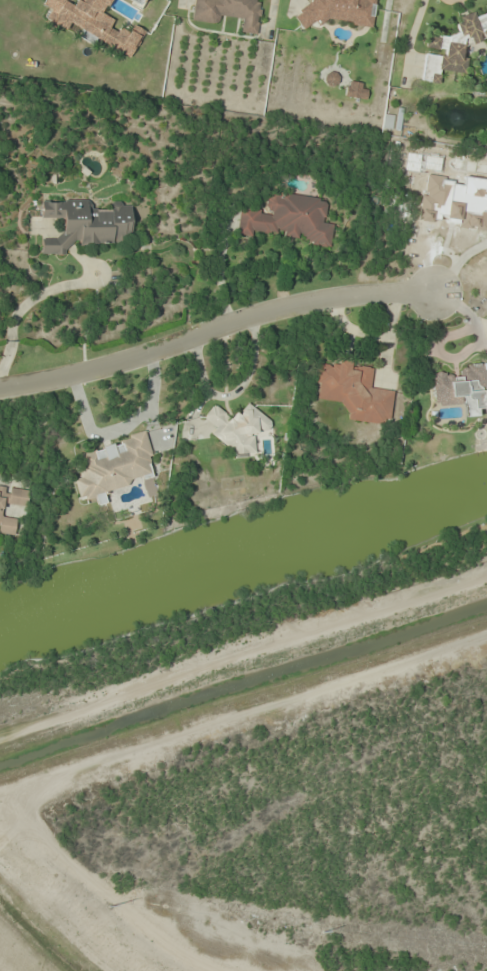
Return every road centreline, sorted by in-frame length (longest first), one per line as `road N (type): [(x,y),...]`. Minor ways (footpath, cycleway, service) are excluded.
road 1 (residential): [(431,290),(292,302),(102,368),(0,387)]

